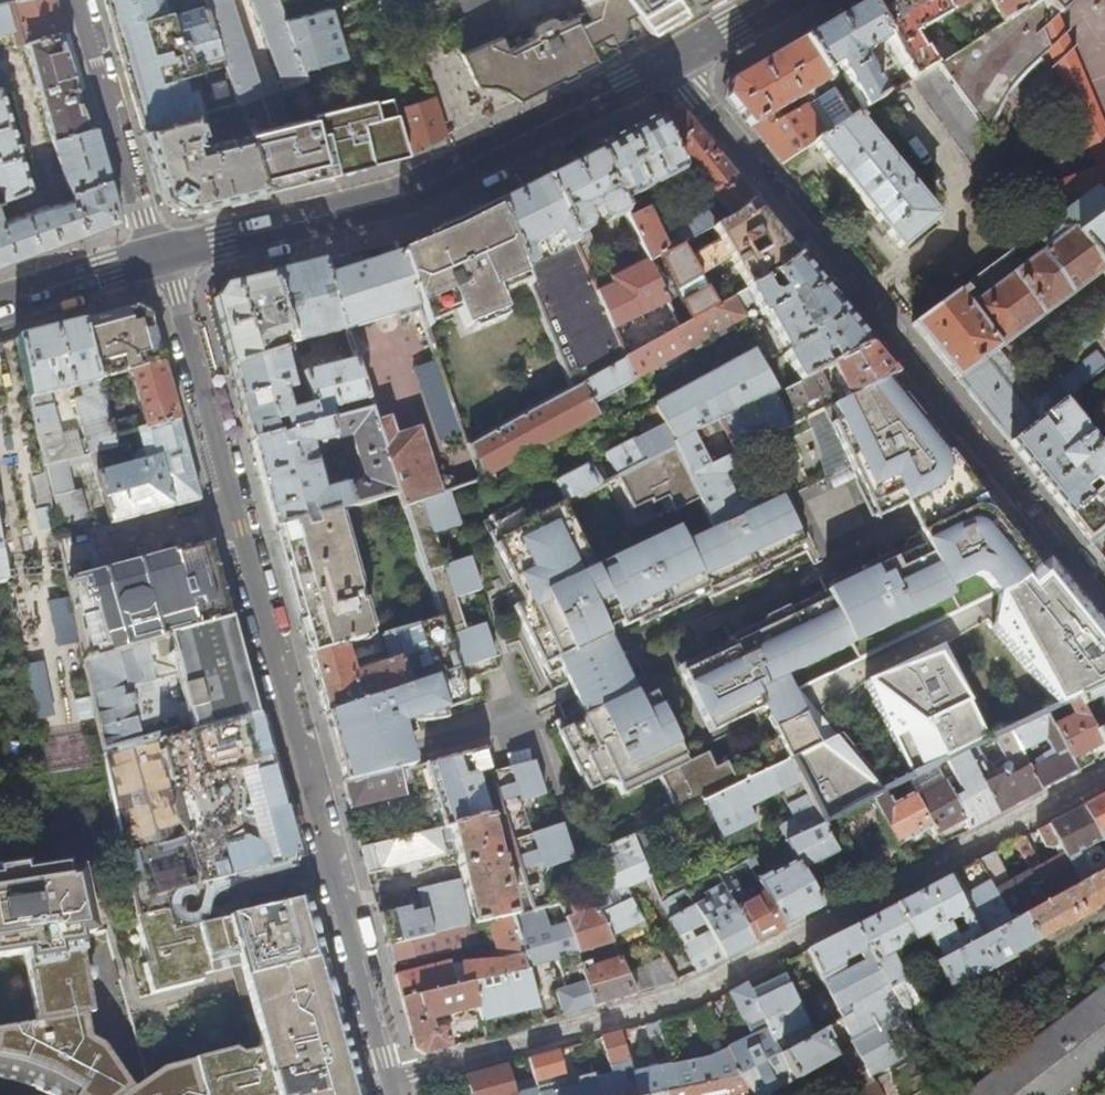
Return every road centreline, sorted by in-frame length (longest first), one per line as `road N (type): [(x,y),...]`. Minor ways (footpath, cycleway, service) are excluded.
road 1 (residential): [(160,257),(178,292),(394,1094)]
road 2 (residential): [(1104,603),(672,61)]
road 3 (tertiary): [(160,257),(400,199),(479,165)]
road 4 (residential): [(82,0),(160,257)]
road 5 (tertiary): [(479,165),(672,61)]
road 6 (residential): [(479,165),(414,0)]
road 7 (tertiary): [(0,305),(160,257)]
road 8 (tertiary): [(672,61),(776,0)]

